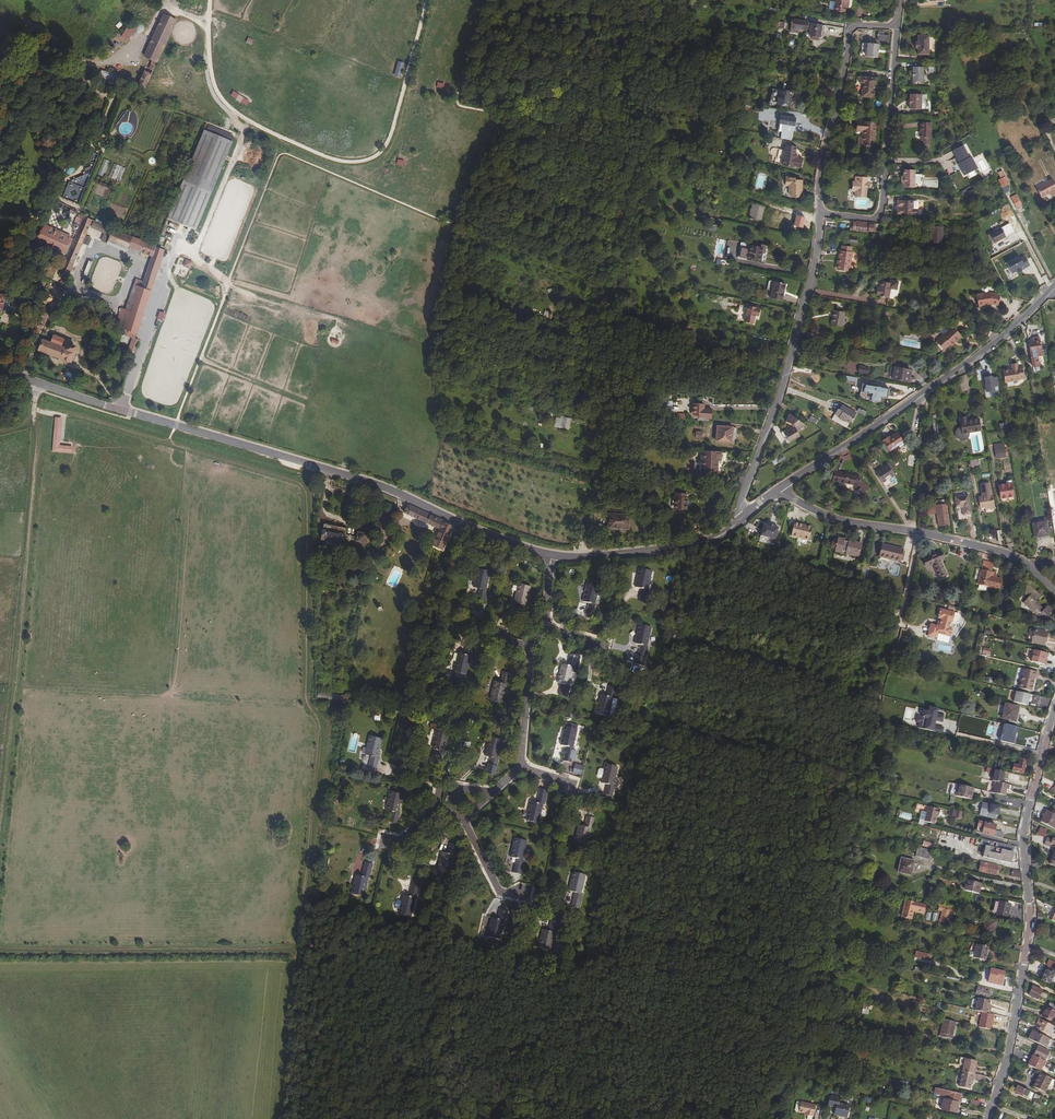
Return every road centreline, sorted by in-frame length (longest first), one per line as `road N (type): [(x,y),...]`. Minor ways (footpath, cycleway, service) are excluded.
road 1 (track): [(309,464),(306,696),(320,722),(297,949),(317,1012),(303,1094),(308,1118)]
road 2 (unclassified): [(551,554),(375,484),(0,369)]
road 3 (track): [(697,0),(636,203),(607,441),(582,557)]
road 4 (track): [(36,383),(0,826)]
road 5 (residential): [(1054,708),(1024,833),(1025,962),(1008,1056),(987,1118)]
road 6 (residential): [(778,490),(956,370),(1054,284)]
road 7 (residential): [(743,517),(742,498),(815,270),(821,213)]
road 8 (residential): [(778,490),(840,520),(1002,553),(1054,590)]
road 9 (track): [(0,949),(297,949)]
road 10 (residential): [(821,213),(880,219),(896,26)]
road 11 (track): [(210,0),(213,86),(222,101),(308,150),(353,163)]
road 12 (residential): [(896,26),(856,26),(849,33),(819,180),(821,213)]
road 13 (unclassified): [(0,75),(34,40),(92,66),(117,59),(133,52),(156,12)]
road 14 (unclassified): [(743,517),(691,544),(551,554)]
road 15 (track): [(241,117),(230,170),(195,250),(177,251),(166,279)]
road 16 (track): [(372,159),(393,127),(427,0)]
road 17 (residential): [(530,646),(522,766)]

